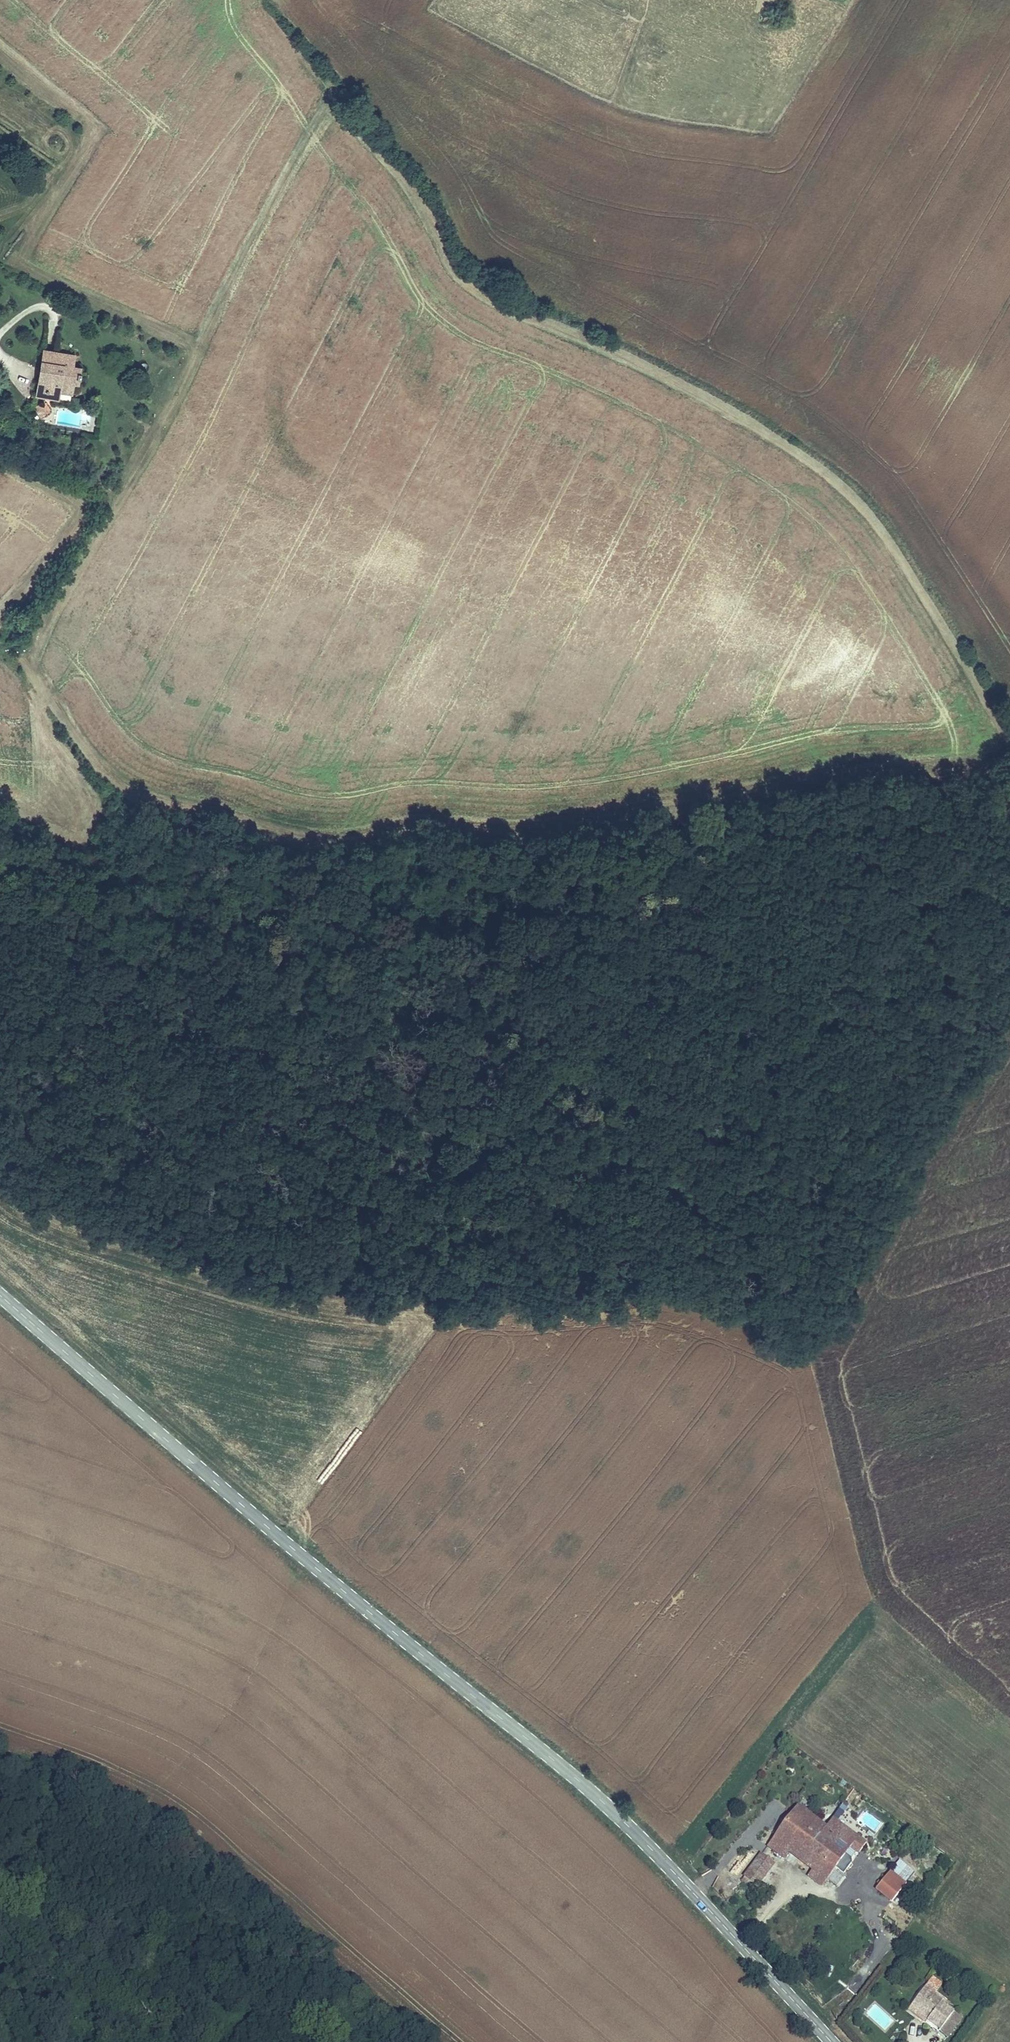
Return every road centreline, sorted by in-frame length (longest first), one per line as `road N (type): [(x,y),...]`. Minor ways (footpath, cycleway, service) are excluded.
road 1 (tertiary): [(831,2041),(630,1827),(285,1545),(0,1296)]

